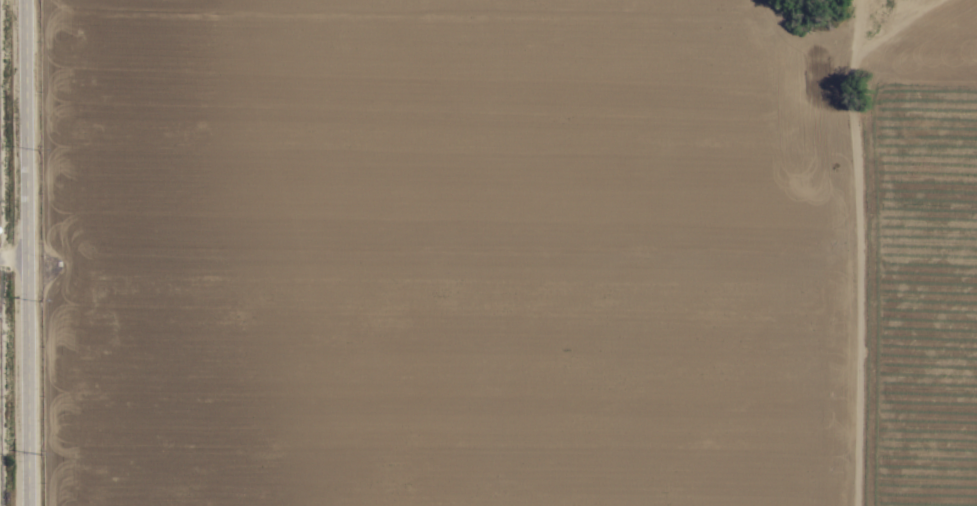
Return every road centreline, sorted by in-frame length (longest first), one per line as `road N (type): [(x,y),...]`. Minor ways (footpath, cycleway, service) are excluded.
road 1 (tertiary): [(15,505),(8,282),(17,0)]
road 2 (residential): [(856,505),(859,0)]

